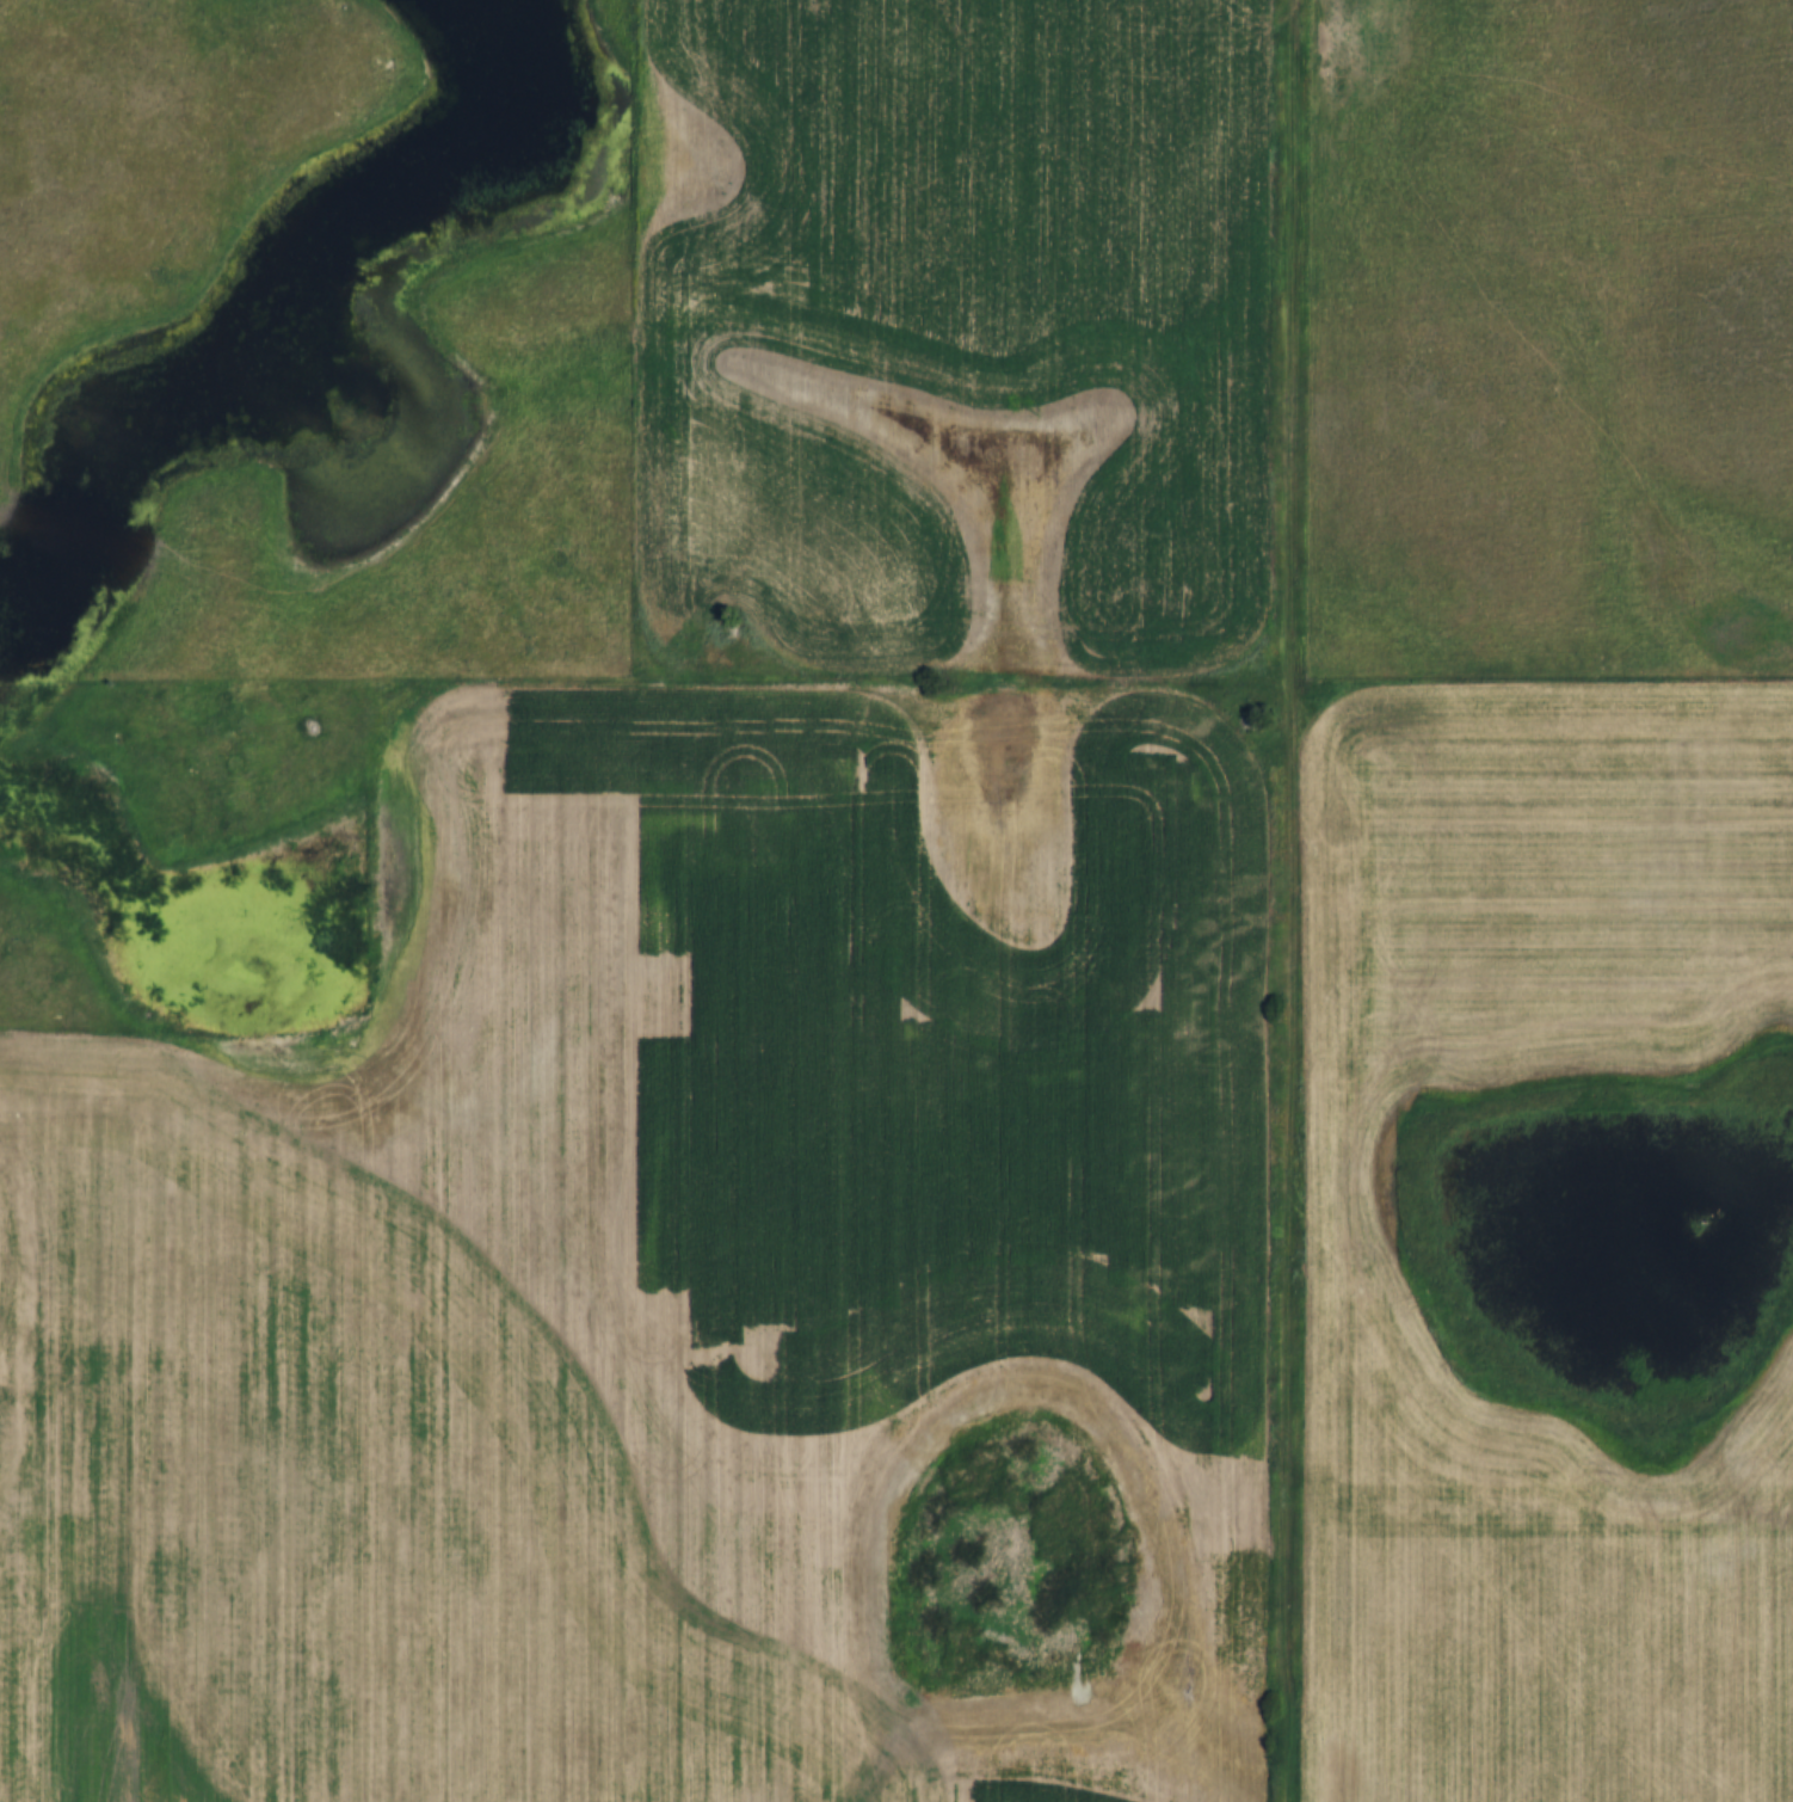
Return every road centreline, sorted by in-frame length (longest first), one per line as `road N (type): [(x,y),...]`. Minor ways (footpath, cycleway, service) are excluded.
road 1 (track): [(1294,1801),(1294,0)]

